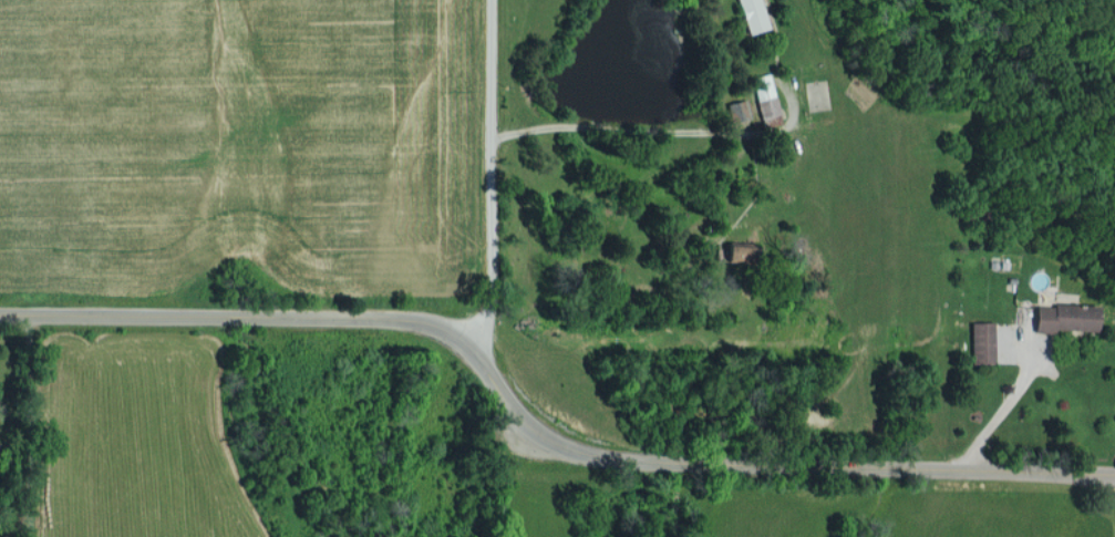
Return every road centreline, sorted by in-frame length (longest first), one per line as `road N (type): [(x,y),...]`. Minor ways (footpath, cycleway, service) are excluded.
road 1 (secondary): [(466,335),(534,425),(620,464),(1114,471)]
road 2 (secondary): [(0,318),(394,320),(466,335)]
road 3 (residential): [(466,335),(494,302),(494,0)]

